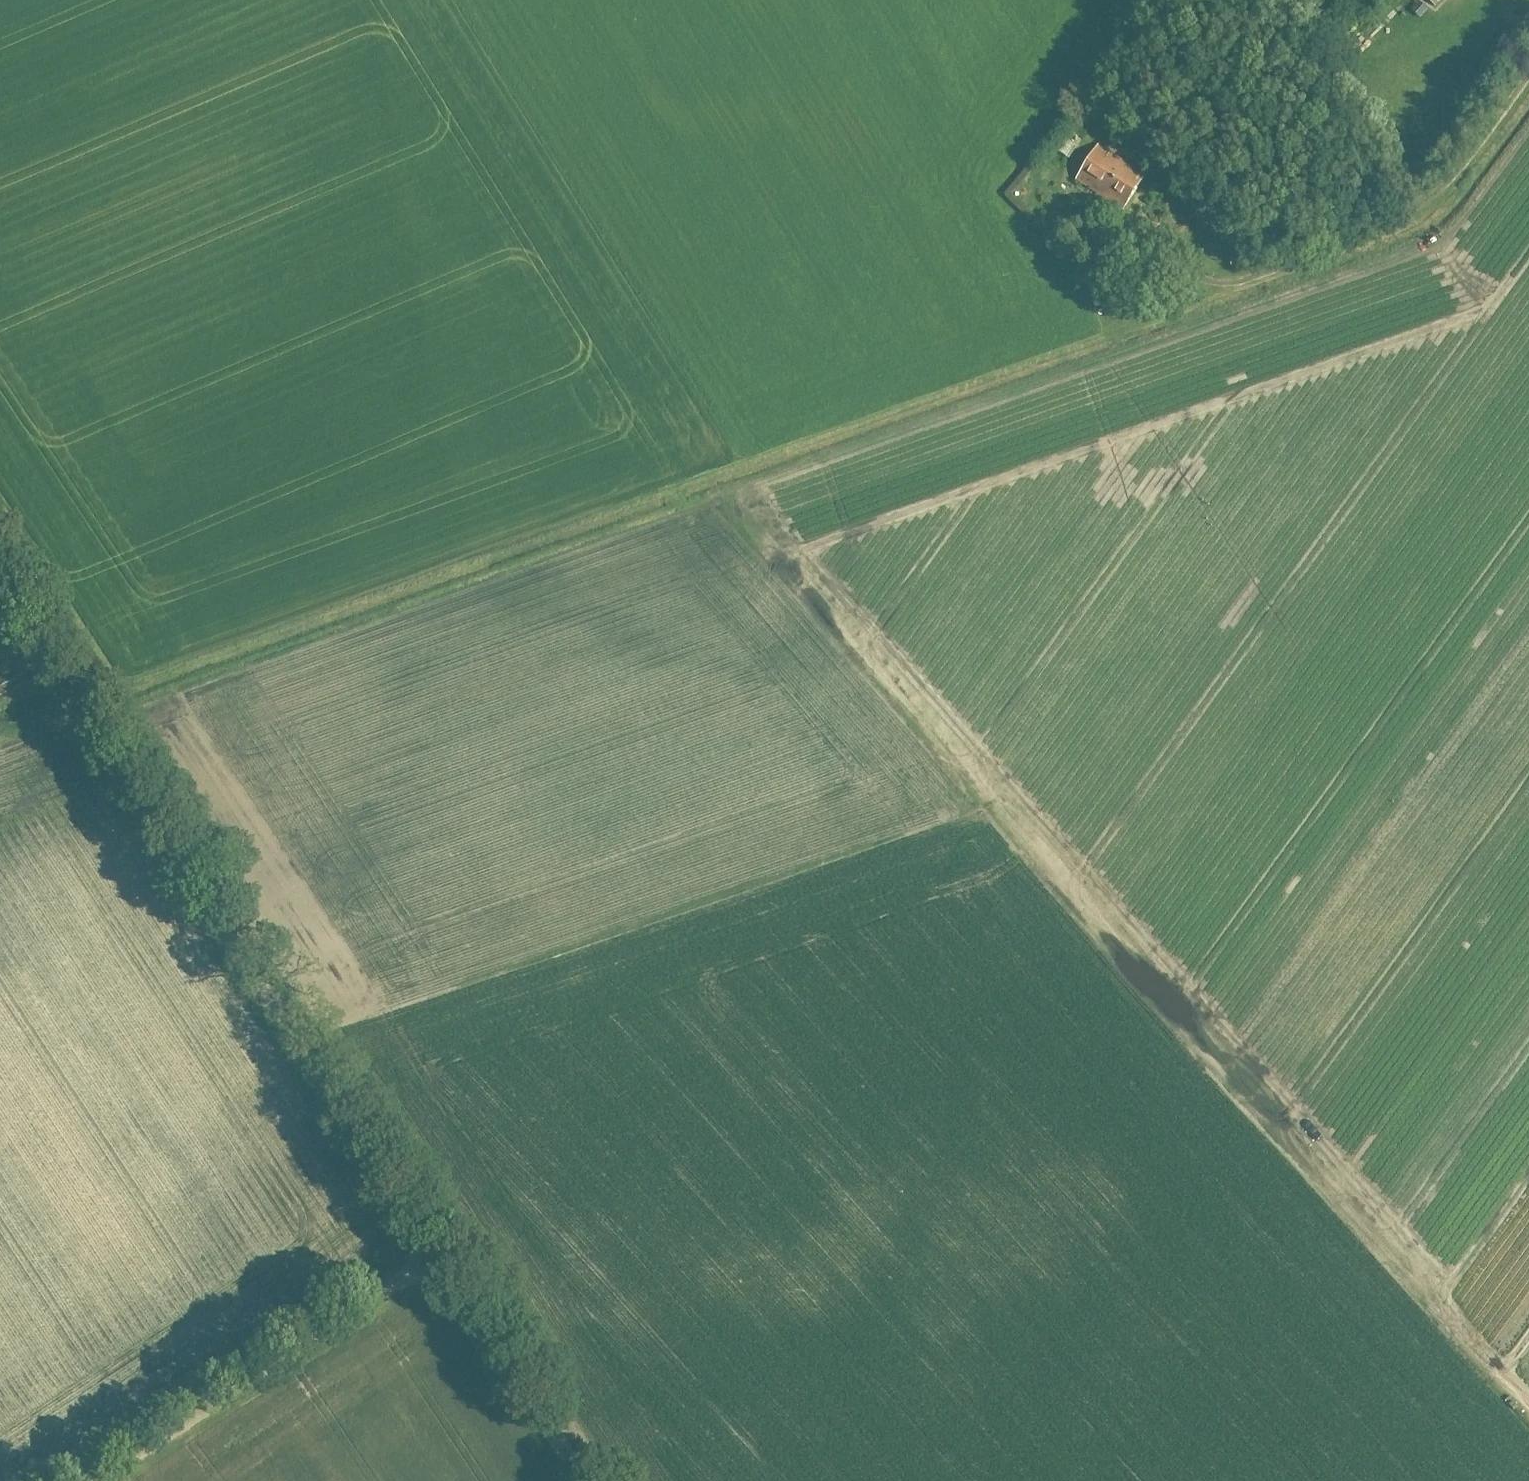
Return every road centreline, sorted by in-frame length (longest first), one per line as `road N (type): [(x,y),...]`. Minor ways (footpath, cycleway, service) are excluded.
road 1 (unclassified): [(436,1258),(0,588)]
road 2 (unclassified): [(97,1480),(436,1258)]
road 3 (unclassified): [(584,1480),(436,1258)]

